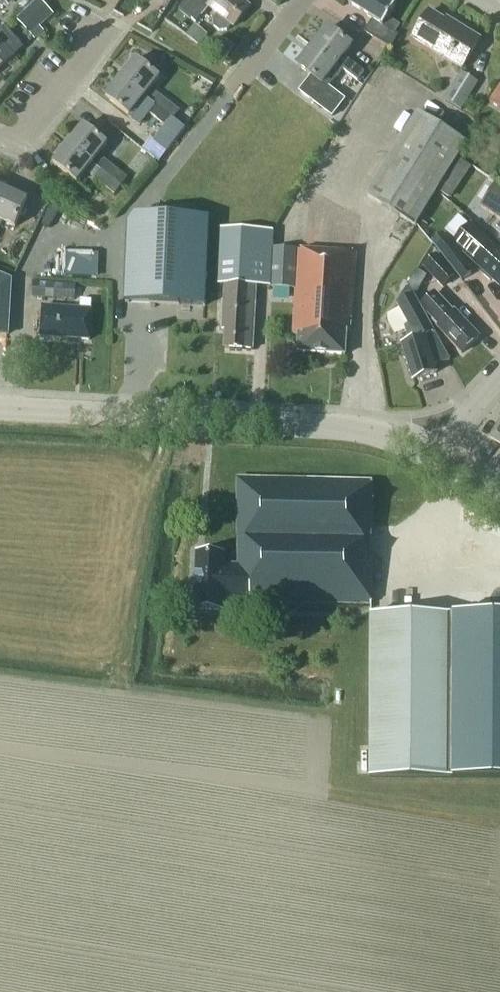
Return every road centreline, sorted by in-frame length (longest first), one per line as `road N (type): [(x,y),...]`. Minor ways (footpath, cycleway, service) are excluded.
road 1 (tertiary): [(443,460),(353,426),(0,406)]
road 2 (residential): [(169,170),(301,0)]
road 3 (residential): [(110,27),(31,129),(0,134)]

